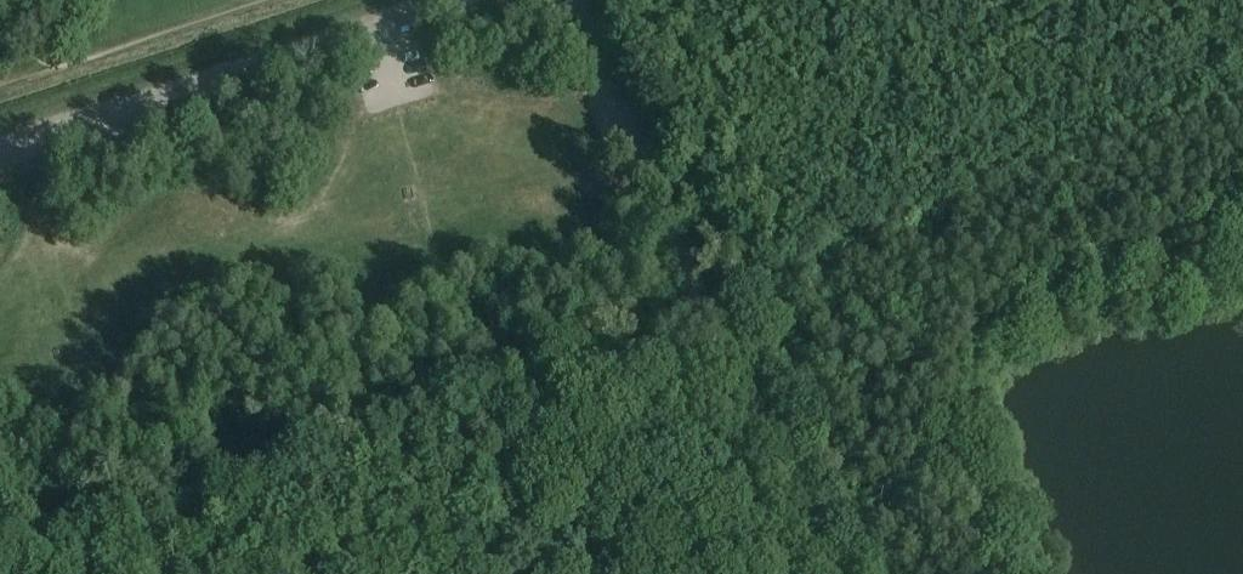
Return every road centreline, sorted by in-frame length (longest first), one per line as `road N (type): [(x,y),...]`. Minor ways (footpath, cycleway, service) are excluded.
road 1 (track): [(0,560),(708,323)]
road 2 (track): [(572,0),(708,323),(831,573)]
road 3 (unclassified): [(0,149),(461,0)]
road 4 (track): [(547,573),(708,323)]
road 5 (track): [(961,573),(966,560),(946,418)]

